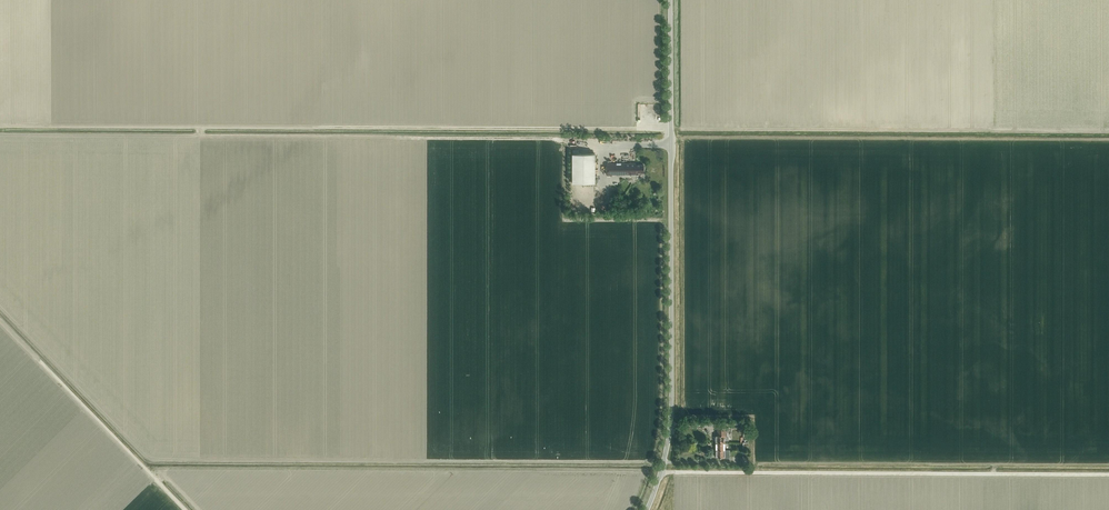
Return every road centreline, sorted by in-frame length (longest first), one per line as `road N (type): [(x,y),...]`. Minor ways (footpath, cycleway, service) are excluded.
road 1 (unclassified): [(647,509),(671,418),(670,0)]

